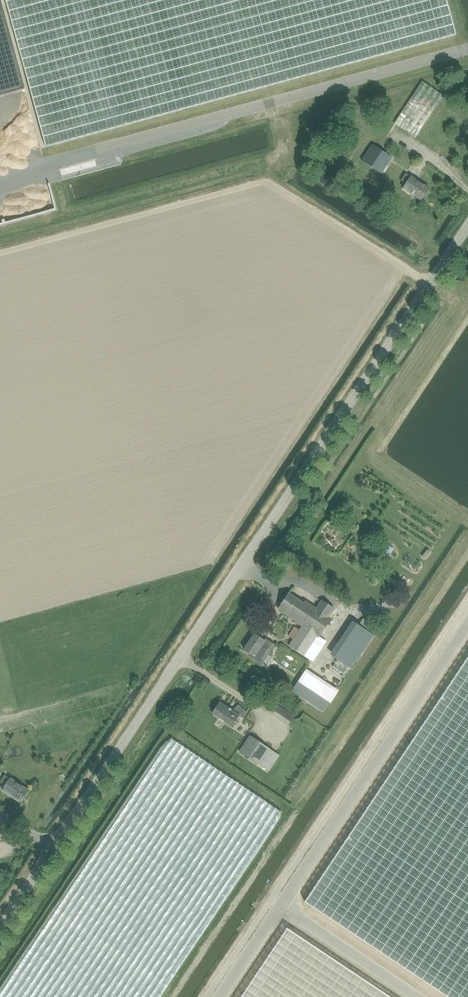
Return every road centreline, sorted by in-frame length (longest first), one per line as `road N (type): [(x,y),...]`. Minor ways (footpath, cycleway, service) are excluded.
road 1 (unclassified): [(0,927),(467,225)]
road 2 (unclassified): [(282,906),(467,623)]
road 3 (unclassified): [(416,996),(282,906)]

